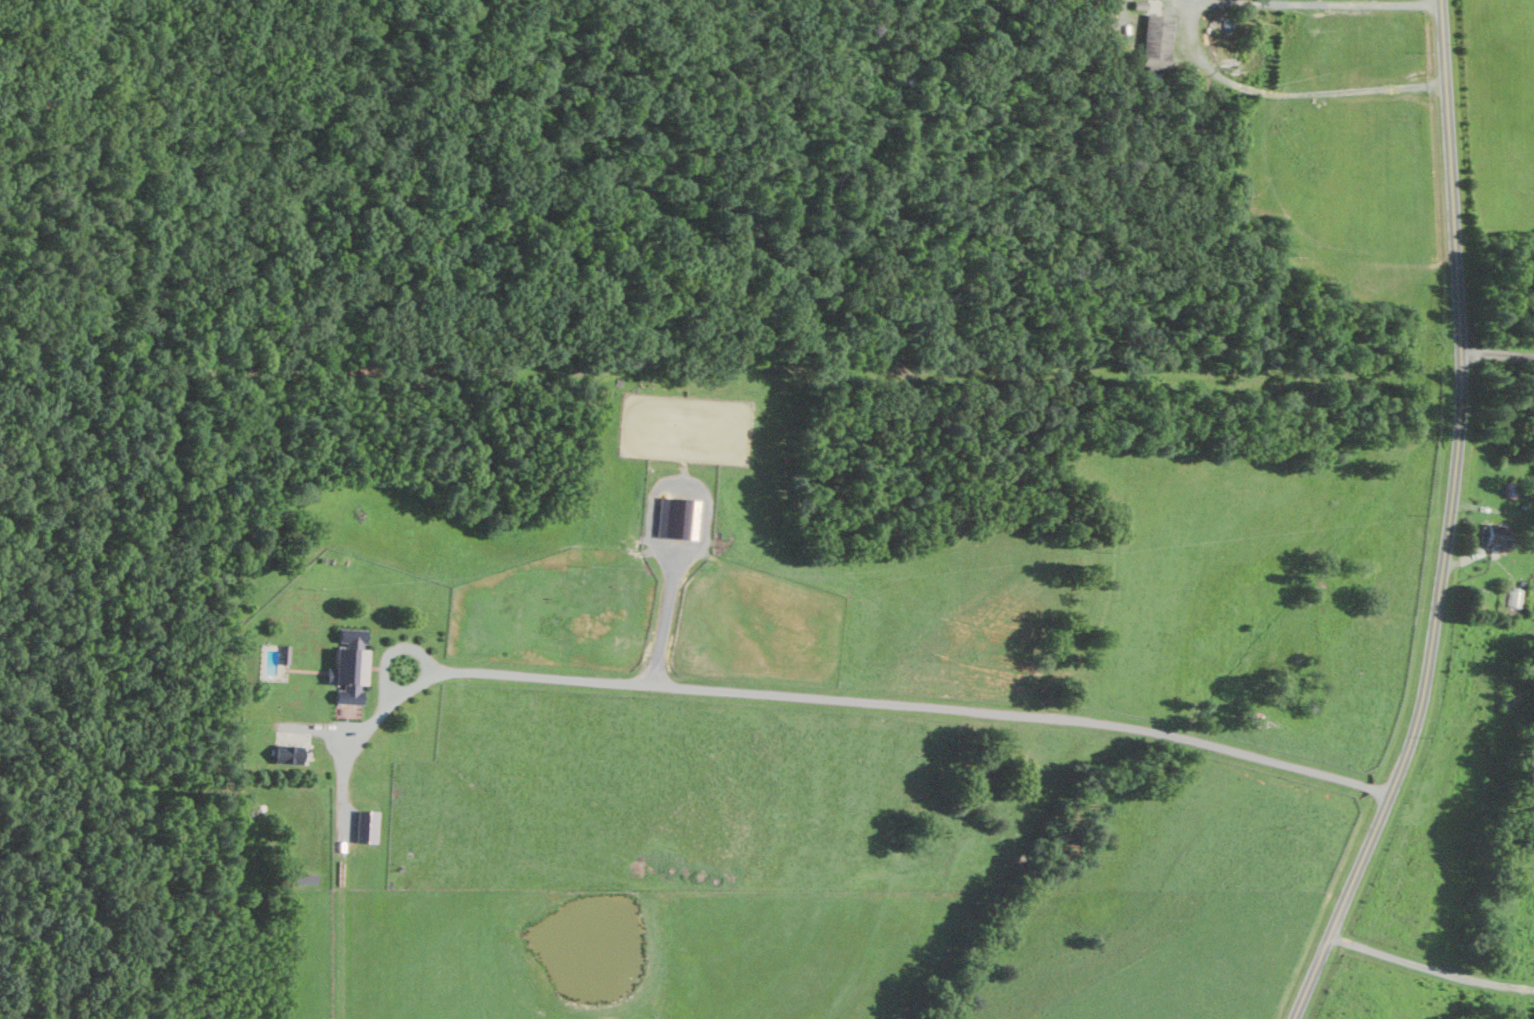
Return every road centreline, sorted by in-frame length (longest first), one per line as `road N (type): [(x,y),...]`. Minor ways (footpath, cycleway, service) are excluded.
road 1 (residential): [(1296,1018),(1418,723),(1450,534),(1462,354),(1443,0)]

